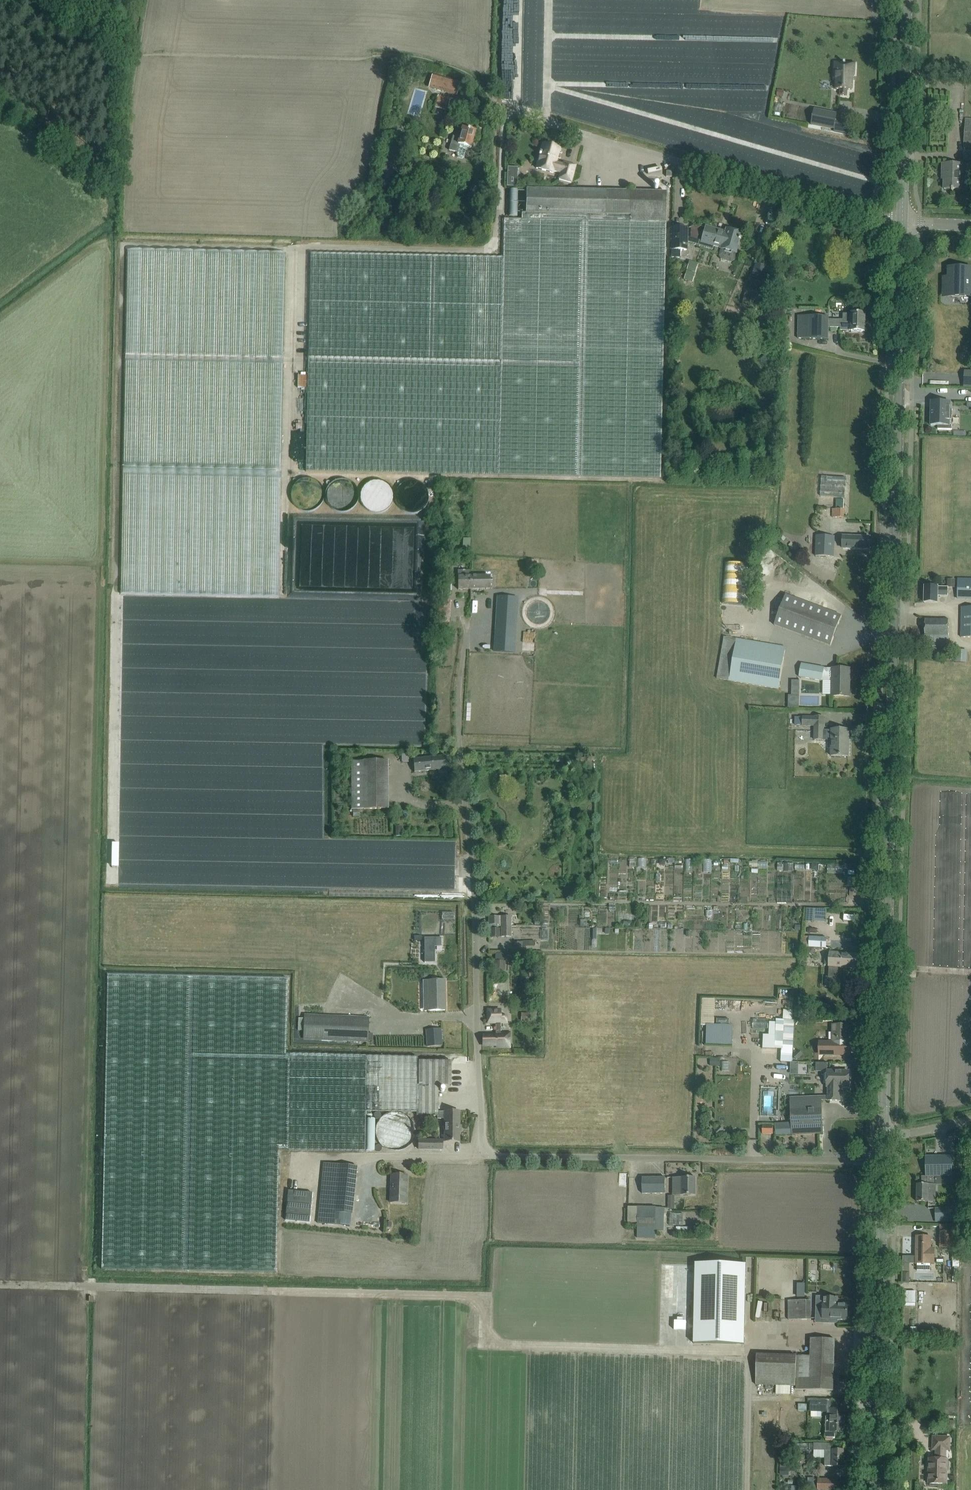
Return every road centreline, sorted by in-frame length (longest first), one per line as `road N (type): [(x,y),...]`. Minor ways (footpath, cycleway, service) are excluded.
road 1 (tertiary): [(885,1137),(904,222)]
road 2 (unclassified): [(885,1157),(499,1155),(485,1115),(461,752)]
road 3 (unclassified): [(904,222),(513,116)]
road 4 (tertiary): [(878,1489),(885,1157)]
road 5 (tertiary): [(904,222),(909,0)]

